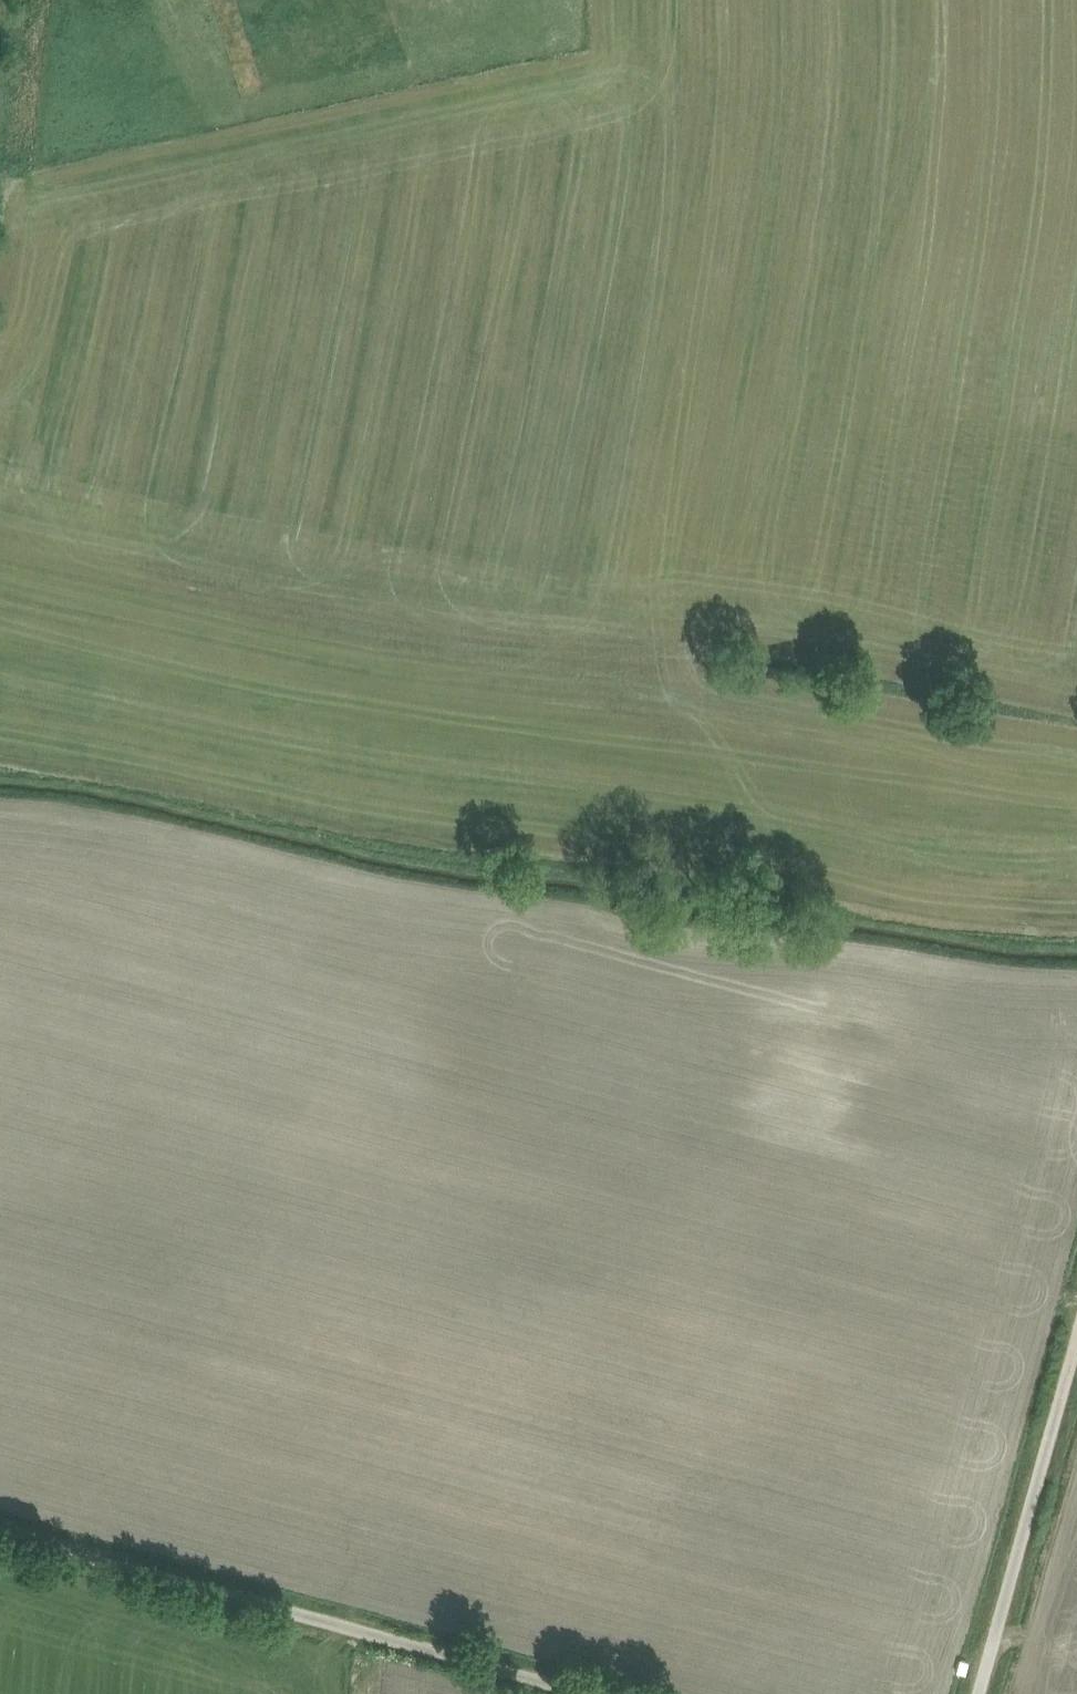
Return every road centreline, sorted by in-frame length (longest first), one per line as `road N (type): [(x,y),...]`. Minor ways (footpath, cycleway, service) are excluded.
road 1 (unclassified): [(0,1526),(628,1693)]
road 2 (unclassified): [(971,1693),(1076,1308)]

